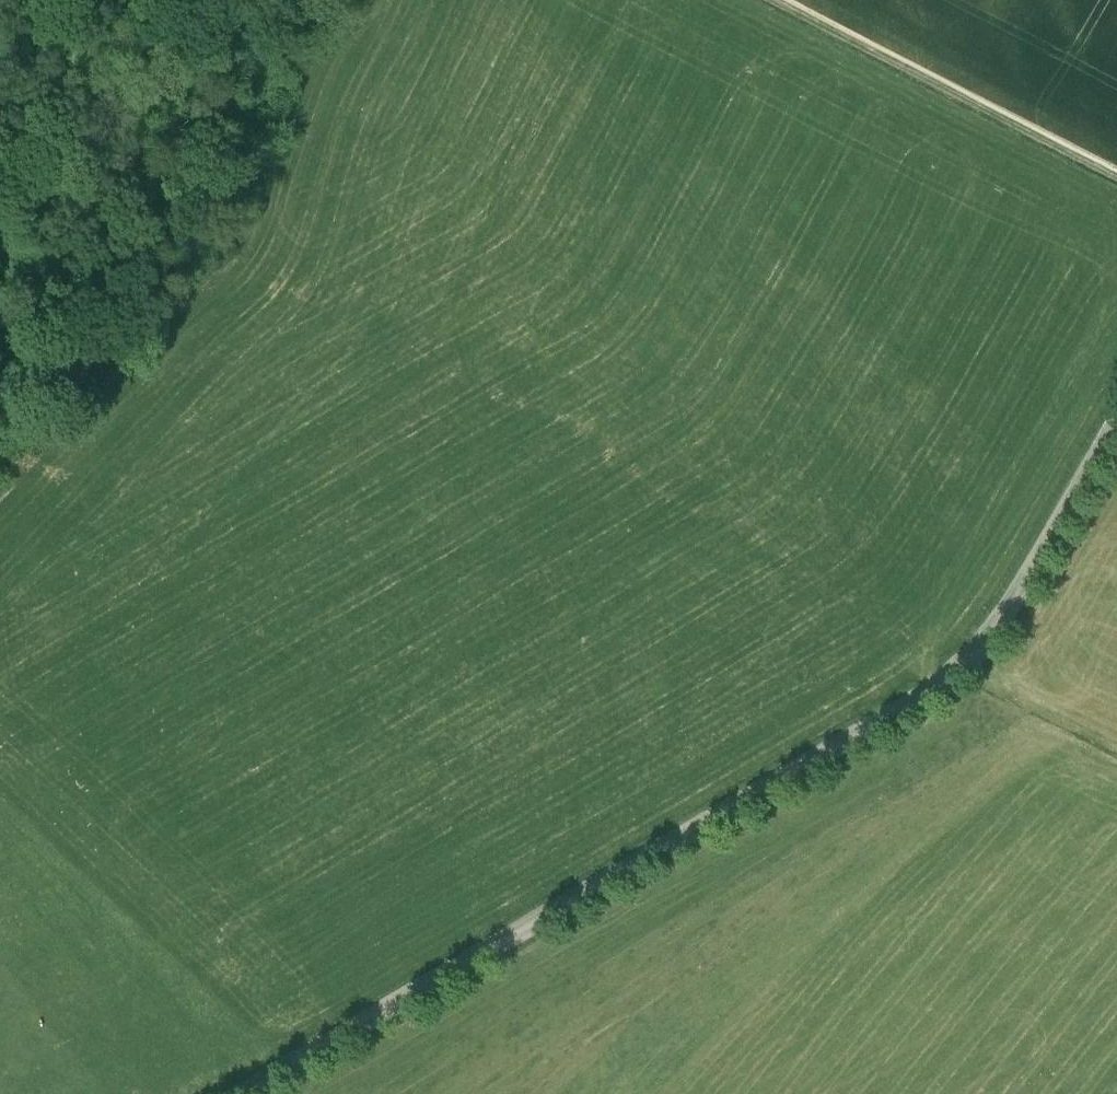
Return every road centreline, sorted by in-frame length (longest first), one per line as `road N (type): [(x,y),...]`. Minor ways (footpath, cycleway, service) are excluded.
road 1 (unclassified): [(238,1093),(936,688),(996,626),(1116,419)]

